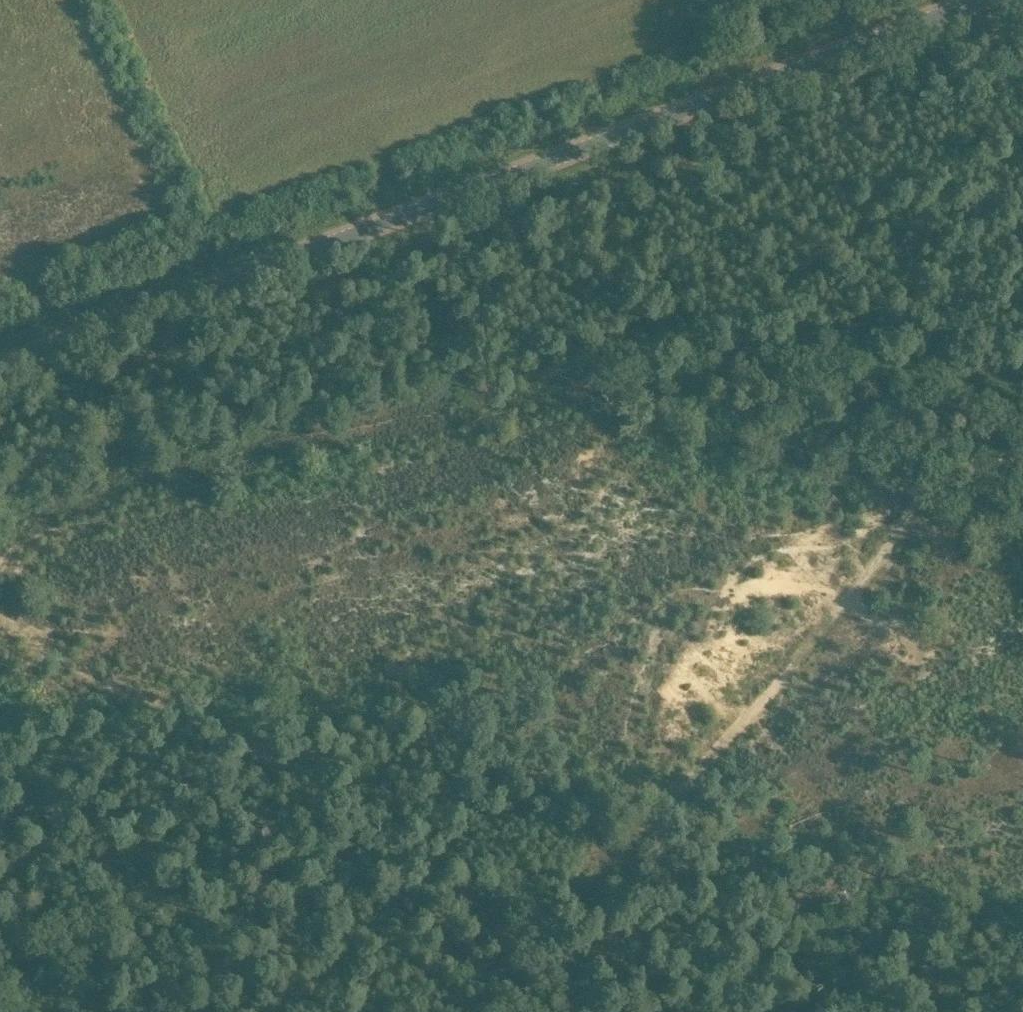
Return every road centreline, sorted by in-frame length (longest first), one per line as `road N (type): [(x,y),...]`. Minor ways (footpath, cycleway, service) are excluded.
road 1 (unclassified): [(0,367),(983,0)]
road 2 (track): [(1022,473),(927,531),(475,1011)]

